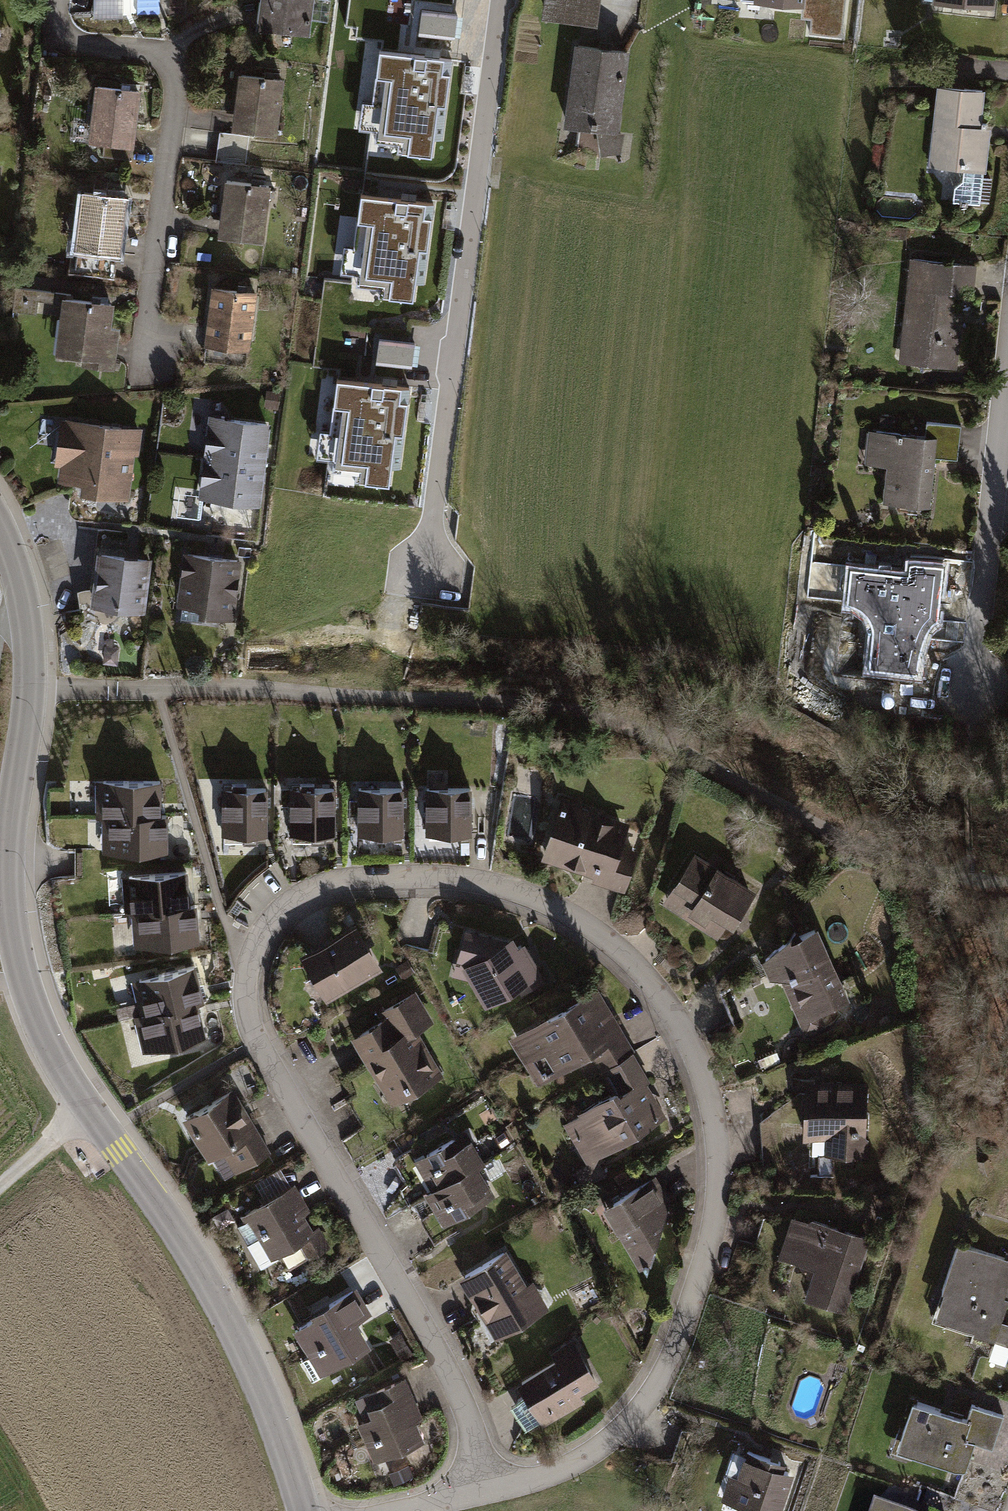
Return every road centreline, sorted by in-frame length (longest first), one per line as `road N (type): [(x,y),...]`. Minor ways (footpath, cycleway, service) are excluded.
road 1 (residential): [(485,1496),(473,1432),(443,1360),(253,1032),(247,985),(261,933),(278,910),(325,883),(474,881),(574,918),(624,955),(661,996),(708,1087),(716,1186),(688,1309),(664,1369),(619,1432),(568,1474)]
road 2 (tertiary): [(0,515),(33,615),(34,684),(11,852),(23,982),(88,1108),(173,1221),(252,1364),(303,1510)]
road 3 (residential): [(499,0),(426,567)]
road 4 (residential): [(59,0),(65,37),(160,54),(176,66),(142,375)]
road 5 (residential): [(974,683),(1007,363)]
road 6 (track): [(88,1108),(0,1191)]

